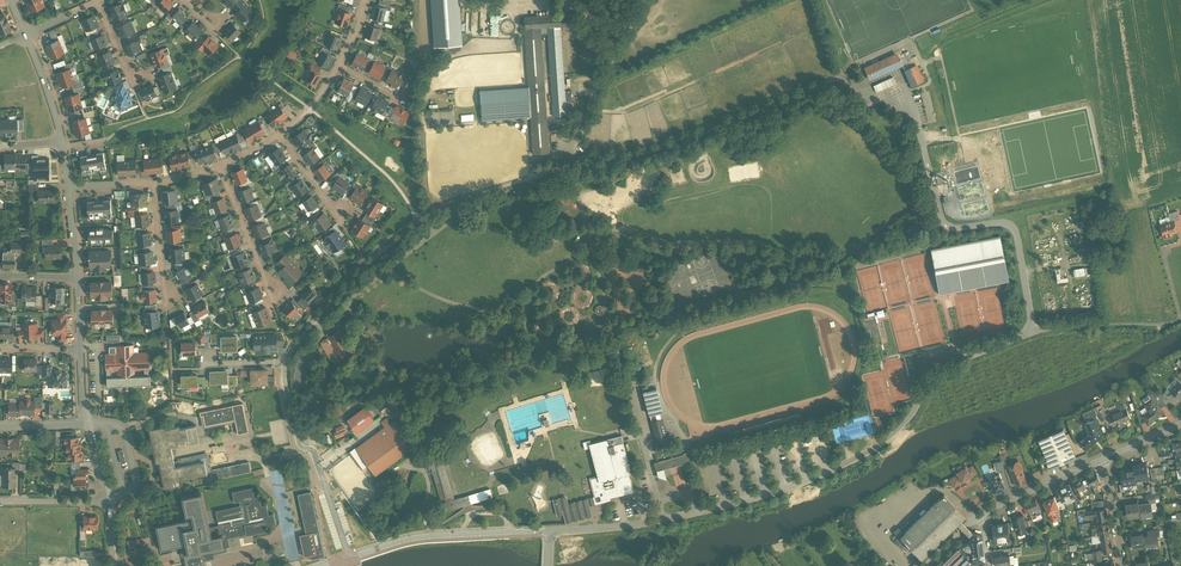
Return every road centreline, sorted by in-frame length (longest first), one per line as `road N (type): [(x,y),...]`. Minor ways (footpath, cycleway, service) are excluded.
road 1 (residential): [(663,519),(785,489),(868,453),(914,413),(929,361),(979,353),(1030,330),(1014,230),(944,223),(923,147)]
road 2 (residential): [(575,151),(571,166),(437,209),(344,286),(286,363)]
road 3 (residential): [(838,77),(635,156),(575,151)]
road 4 (residential): [(349,557),(426,536),(549,532)]
road 5 (residential): [(575,151),(596,88),(650,0)]
road 6 (tertiary): [(975,519),(1105,458)]
road 7 (residential): [(220,166),(273,290)]
road 8 (residential): [(663,519),(629,390)]
road 9 (track): [(1045,0),(943,41),(931,60)]
road 10 (residential): [(349,557),(313,451),(299,443)]

